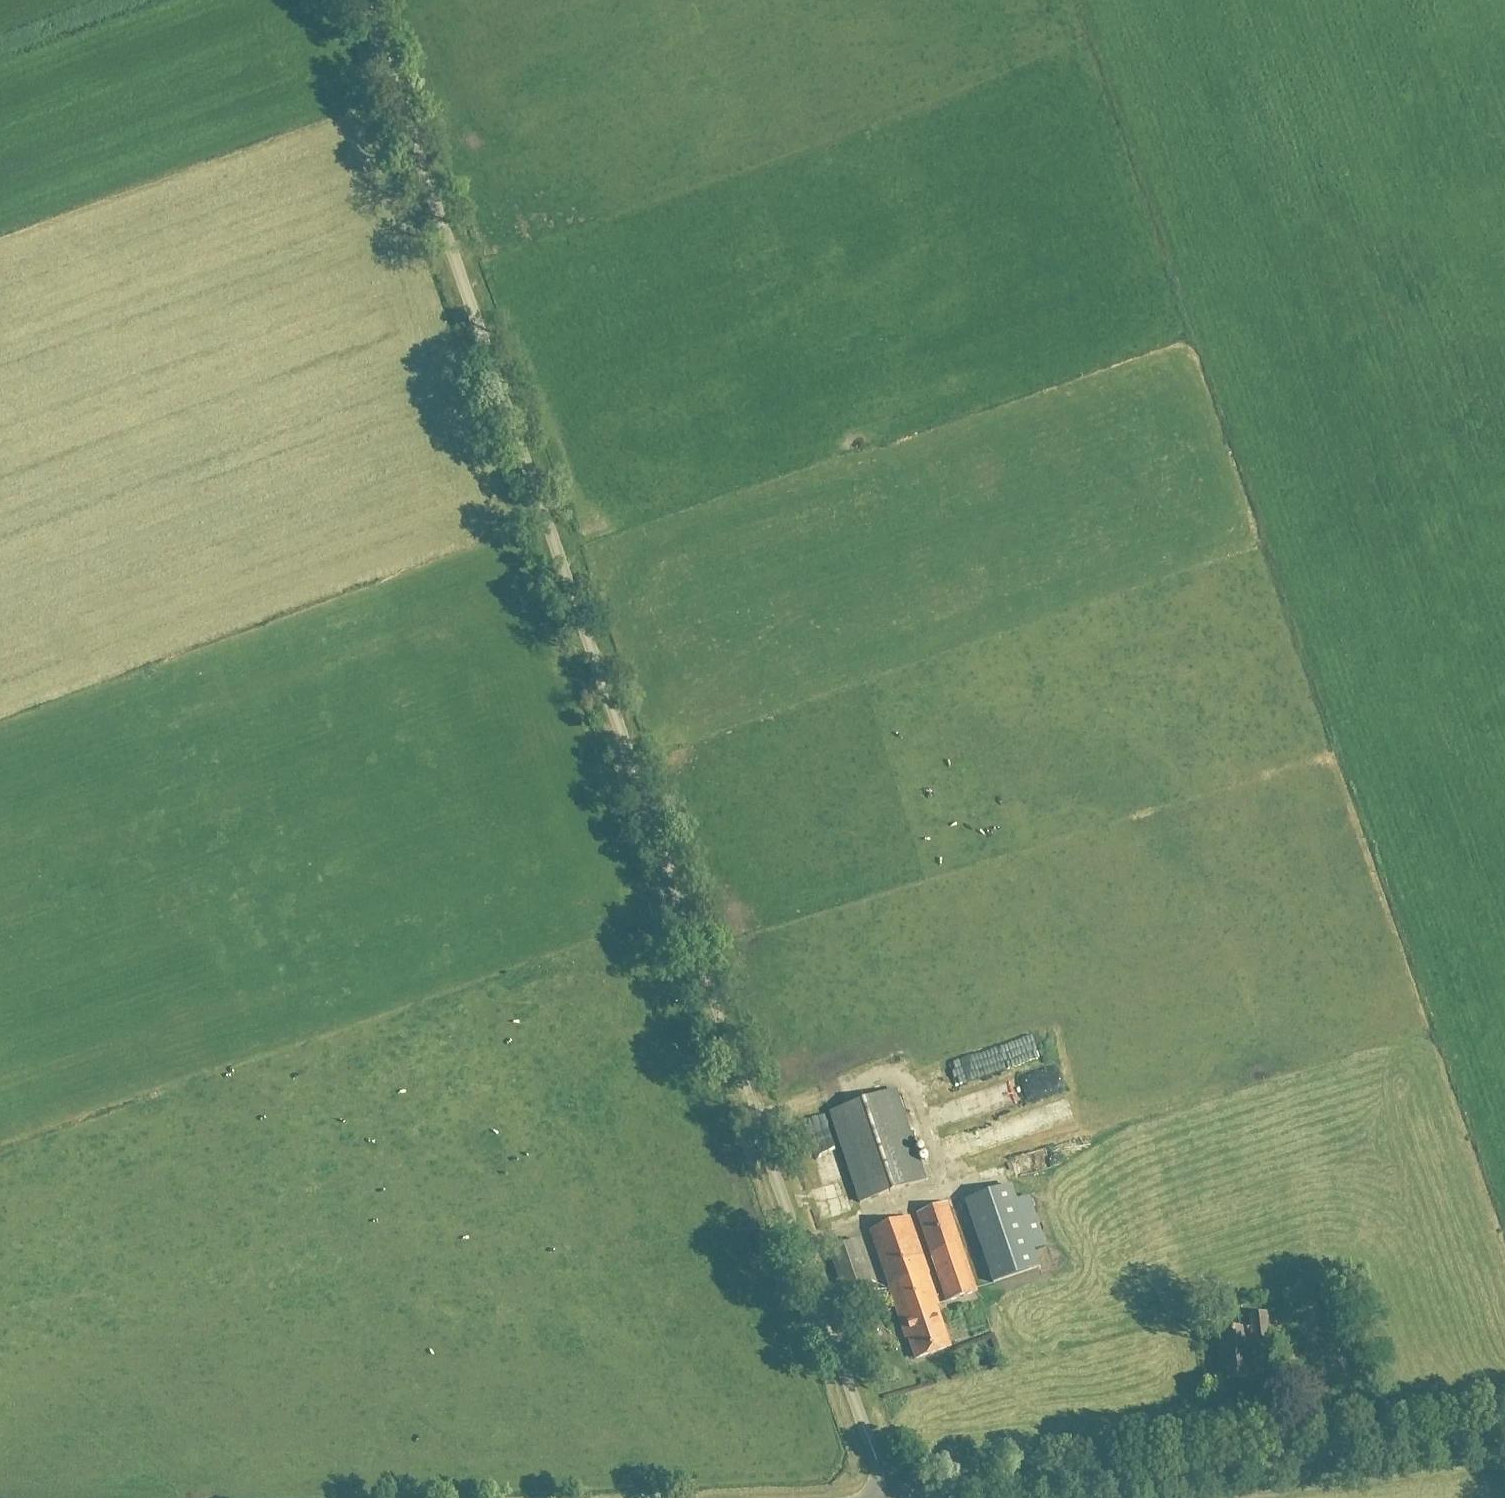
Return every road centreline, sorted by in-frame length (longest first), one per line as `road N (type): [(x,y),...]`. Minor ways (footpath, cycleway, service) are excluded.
road 1 (unclassified): [(895,1497),(356,0)]
road 2 (unclassified): [(972,1497),(1504,1439)]

